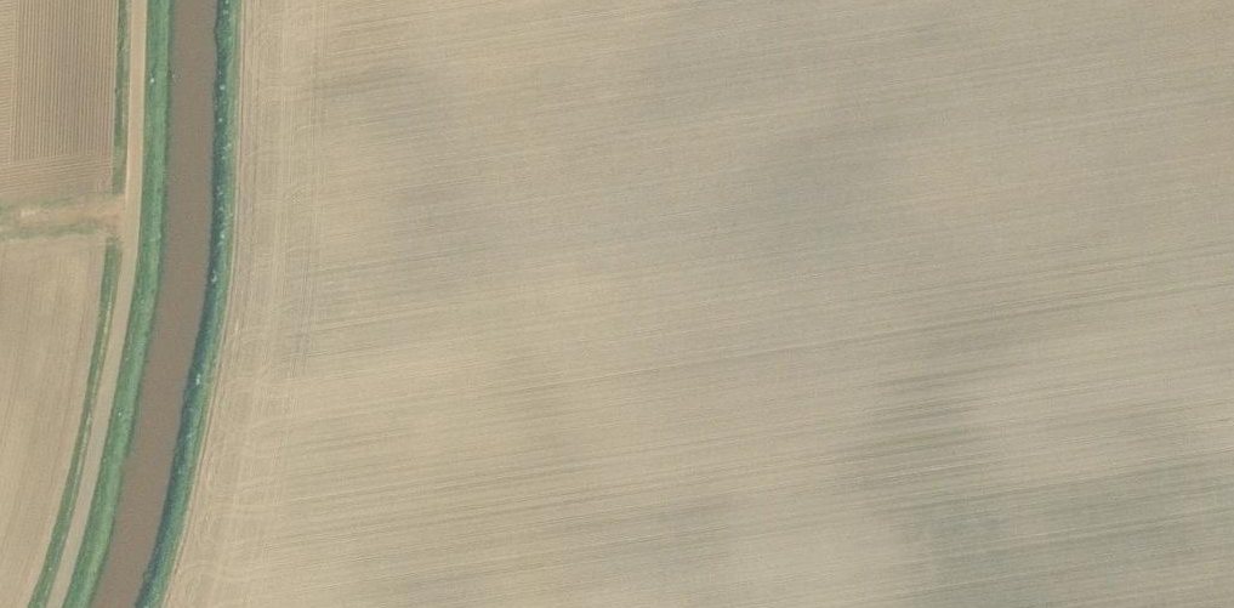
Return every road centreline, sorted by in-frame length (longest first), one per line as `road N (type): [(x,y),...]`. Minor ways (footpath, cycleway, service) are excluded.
road 1 (unclassified): [(50,607),(80,527),(120,315),(133,217),(139,0)]

